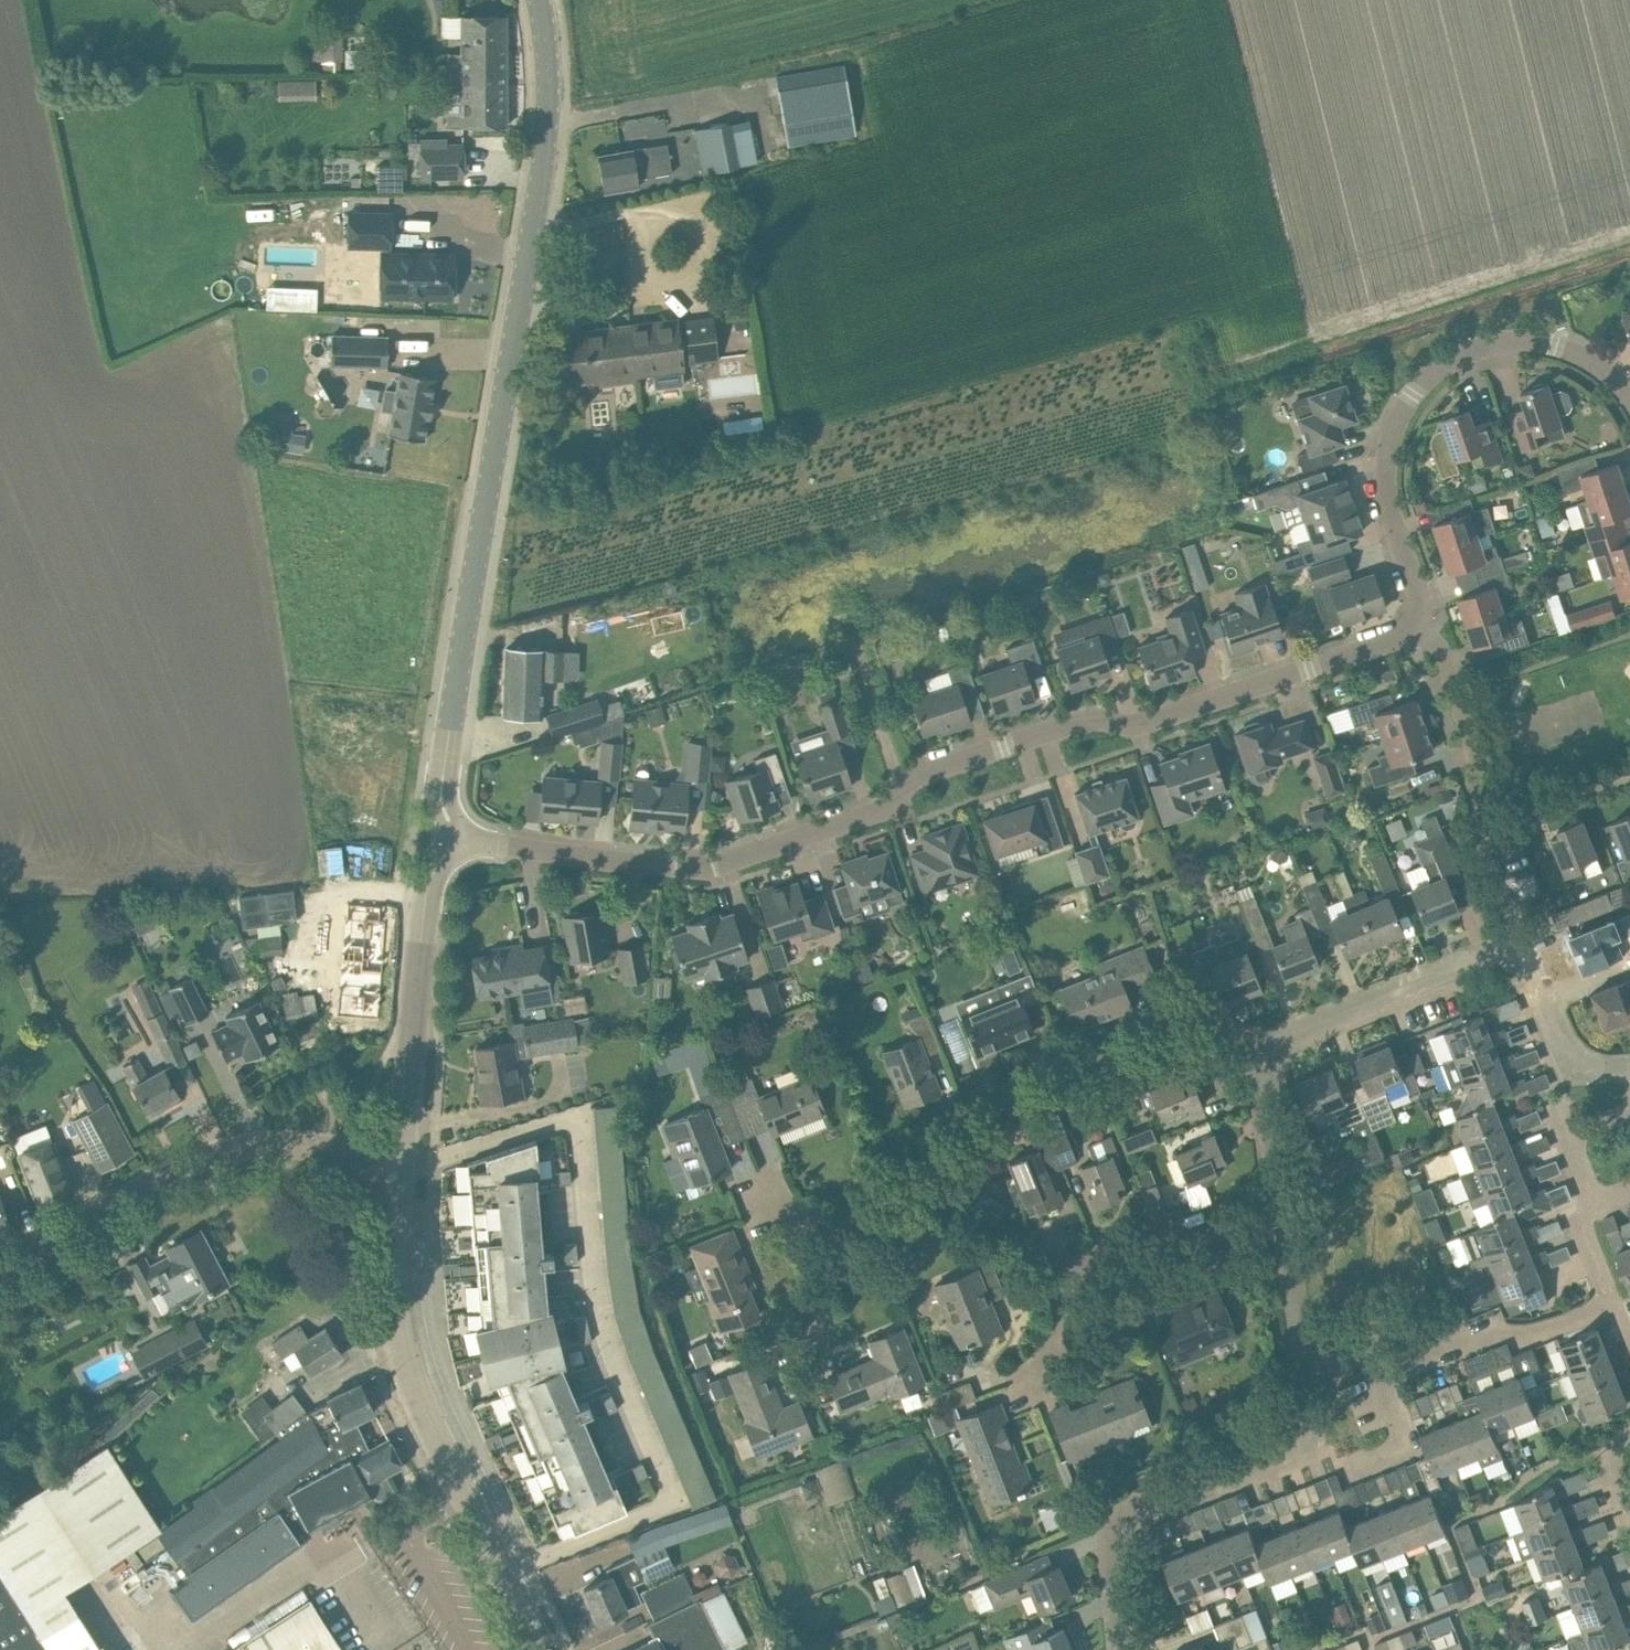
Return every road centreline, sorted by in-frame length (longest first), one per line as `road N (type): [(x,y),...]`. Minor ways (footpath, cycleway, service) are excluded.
road 1 (residential): [(462,845),(719,865),(888,806),(925,768),(1090,718),(1139,727),(1384,645),(1416,619)]
road 2 (tertiary): [(462,845),(441,797),(548,107),(539,0)]
road 3 (tertiary): [(544,1649),(424,1388),(404,1324),(404,1152)]
road 4 (residential): [(1416,619),(1417,589),(1385,497),(1385,450),(1413,392),(1476,348),(1516,341),(1592,361),(1629,398)]
road 5 (unclassified): [(0,1270),(192,1160),(233,1148),(404,1152)]
road 6 (residential): [(1299,1371),(1301,1437),(1108,1515),(1121,1649)]
road 7 (residential): [(912,1200),(976,1126),(1119,1057),(1265,1044)]
road 8 (tertiary): [(404,1152),(427,907),(436,868),(462,845)]
road 9 (residential): [(1629,1340),(1614,1302),(1531,1336),(1493,1330),(1377,1371)]
road 10 (residential): [(1521,937),(1265,1044)]
road 11 (residential): [(1275,1216),(1090,1262),(1055,1258)]
road 12 (residential): [(1629,1066),(1588,1063),(1570,1053),(1521,937)]
road 13 (residential): [(1469,786),(1437,645),(1416,619)]
road 14 (residential): [(1265,1044),(1275,1216)]
road 15 (residential): [(1275,1216),(1299,1371)]
road 16 (residential): [(1055,1258),(912,1200)]
road 17 (residential): [(1020,1381),(1051,1362),(1059,1340),(1055,1258)]
road 18 (residential): [(1348,1466),(1404,1448),(1377,1371)]
road 19 (residential): [(1521,937),(1480,818)]

